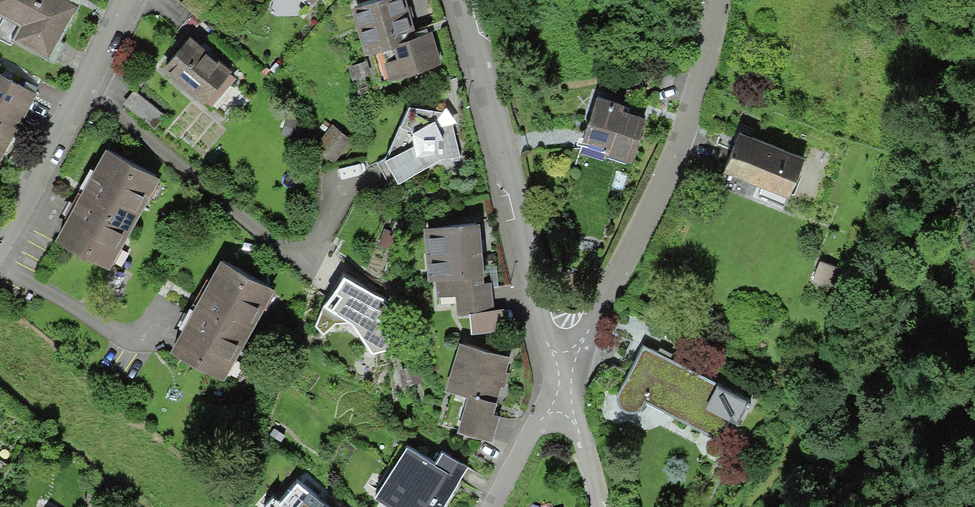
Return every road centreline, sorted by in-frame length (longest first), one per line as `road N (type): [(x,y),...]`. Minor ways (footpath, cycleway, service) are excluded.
road 1 (residential): [(555,395),(644,218),(697,85),(715,0)]
road 2 (residential): [(555,395),(458,0)]
road 3 (residential): [(0,243),(125,0)]
road 4 (residential): [(495,506),(555,395)]

